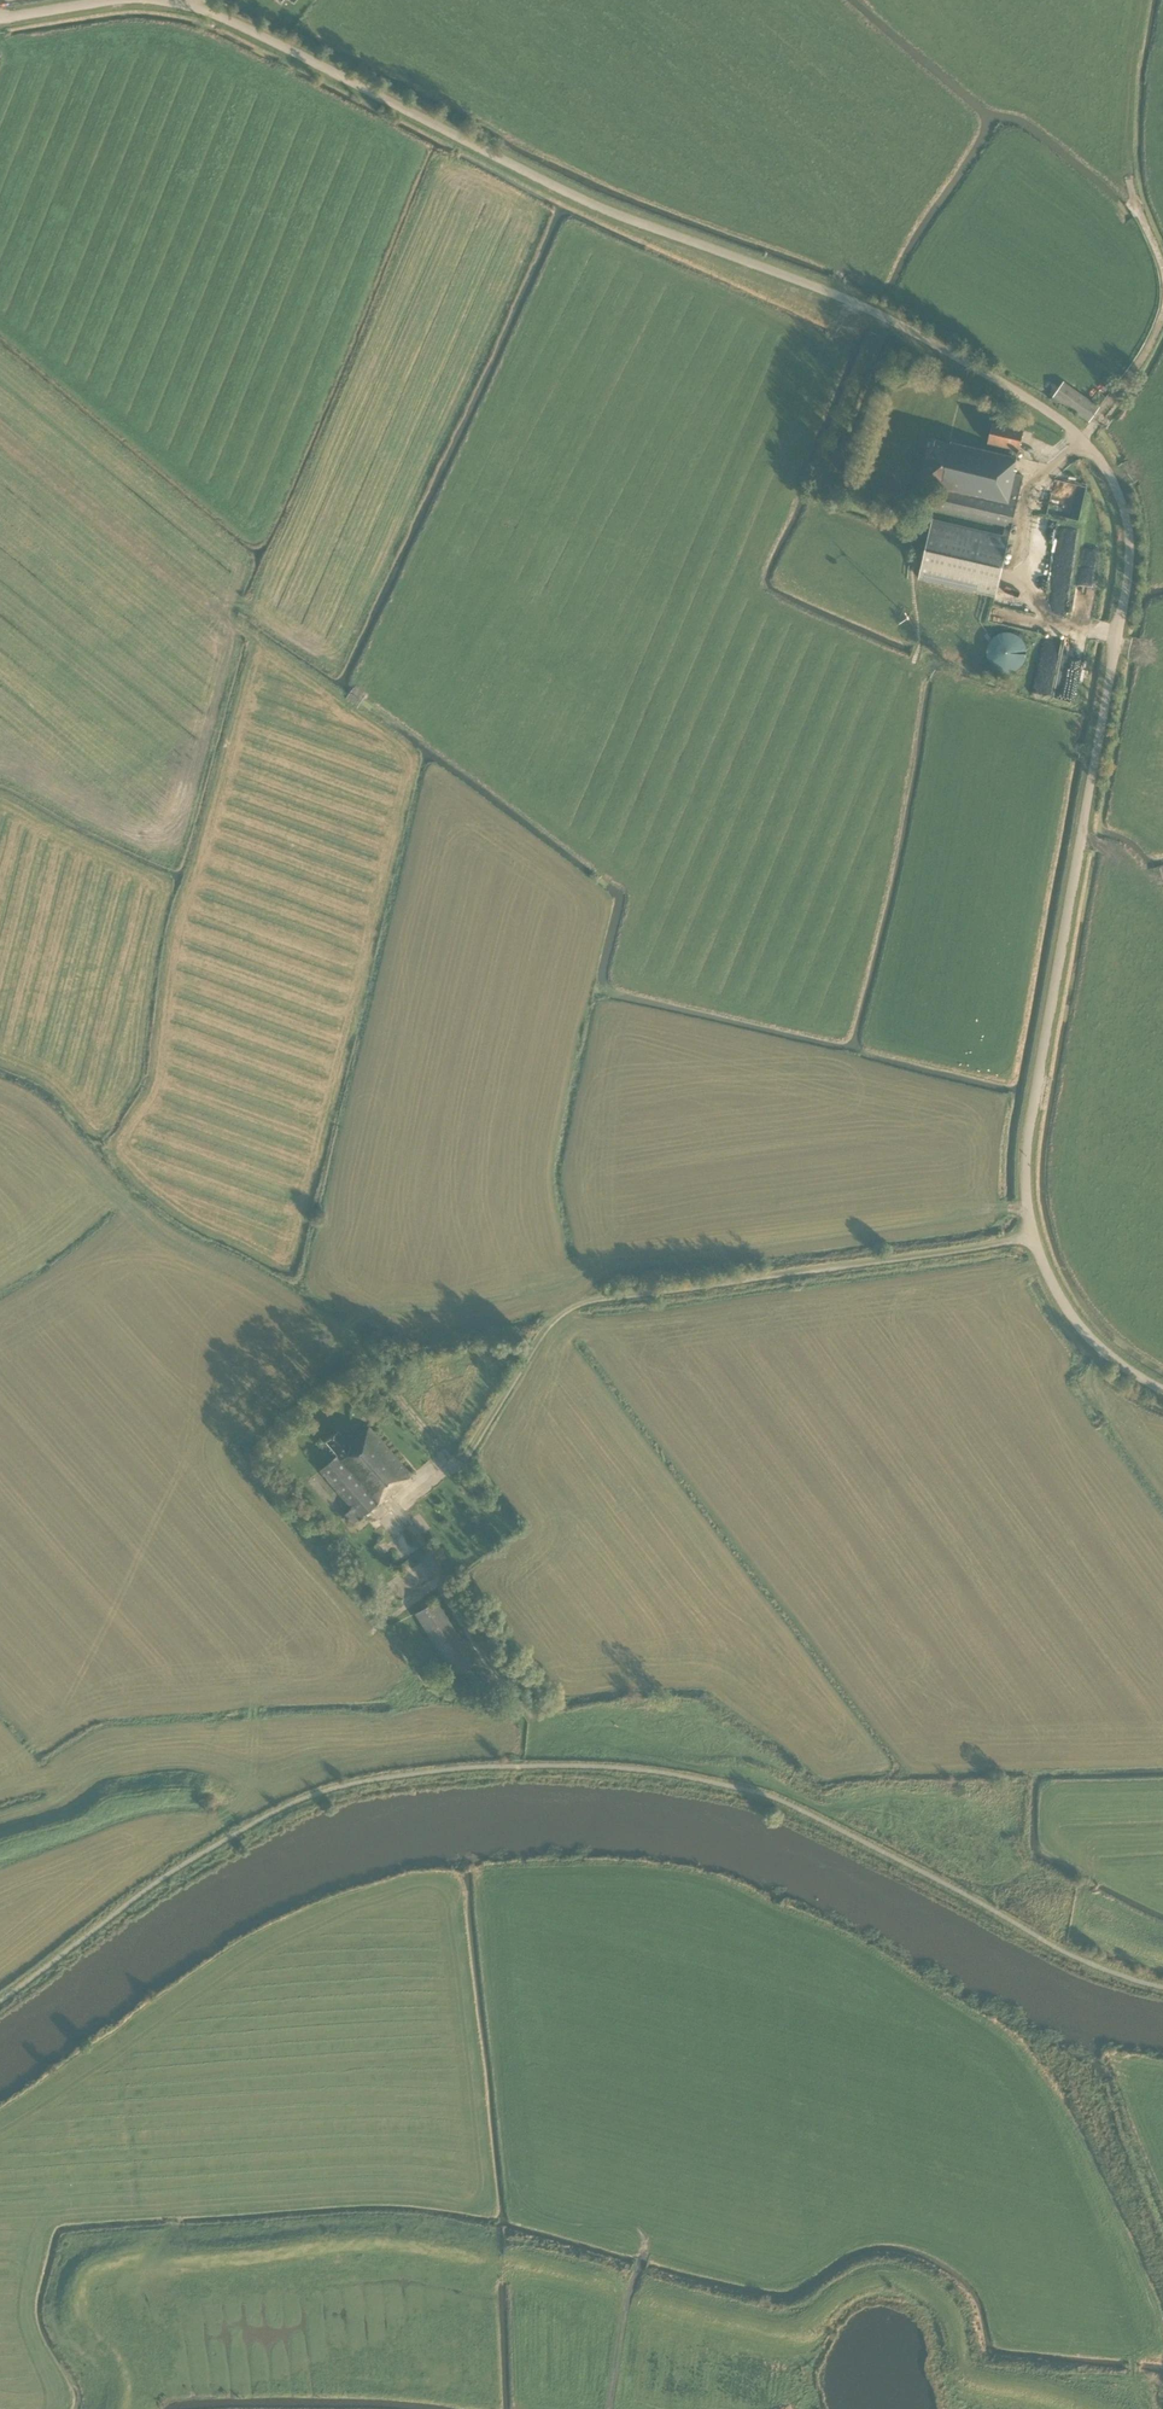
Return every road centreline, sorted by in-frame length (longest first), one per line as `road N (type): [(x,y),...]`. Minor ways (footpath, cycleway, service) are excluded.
road 1 (unclassified): [(1162,1387),(1116,1358),(1071,1310),(1040,1253),(1026,1190),(1041,1051),(1130,556),(1124,505),(1097,457),(1042,407),(889,320),(572,195),(241,26),(172,0)]
road 2 (track): [(1085,442),(1162,323)]

